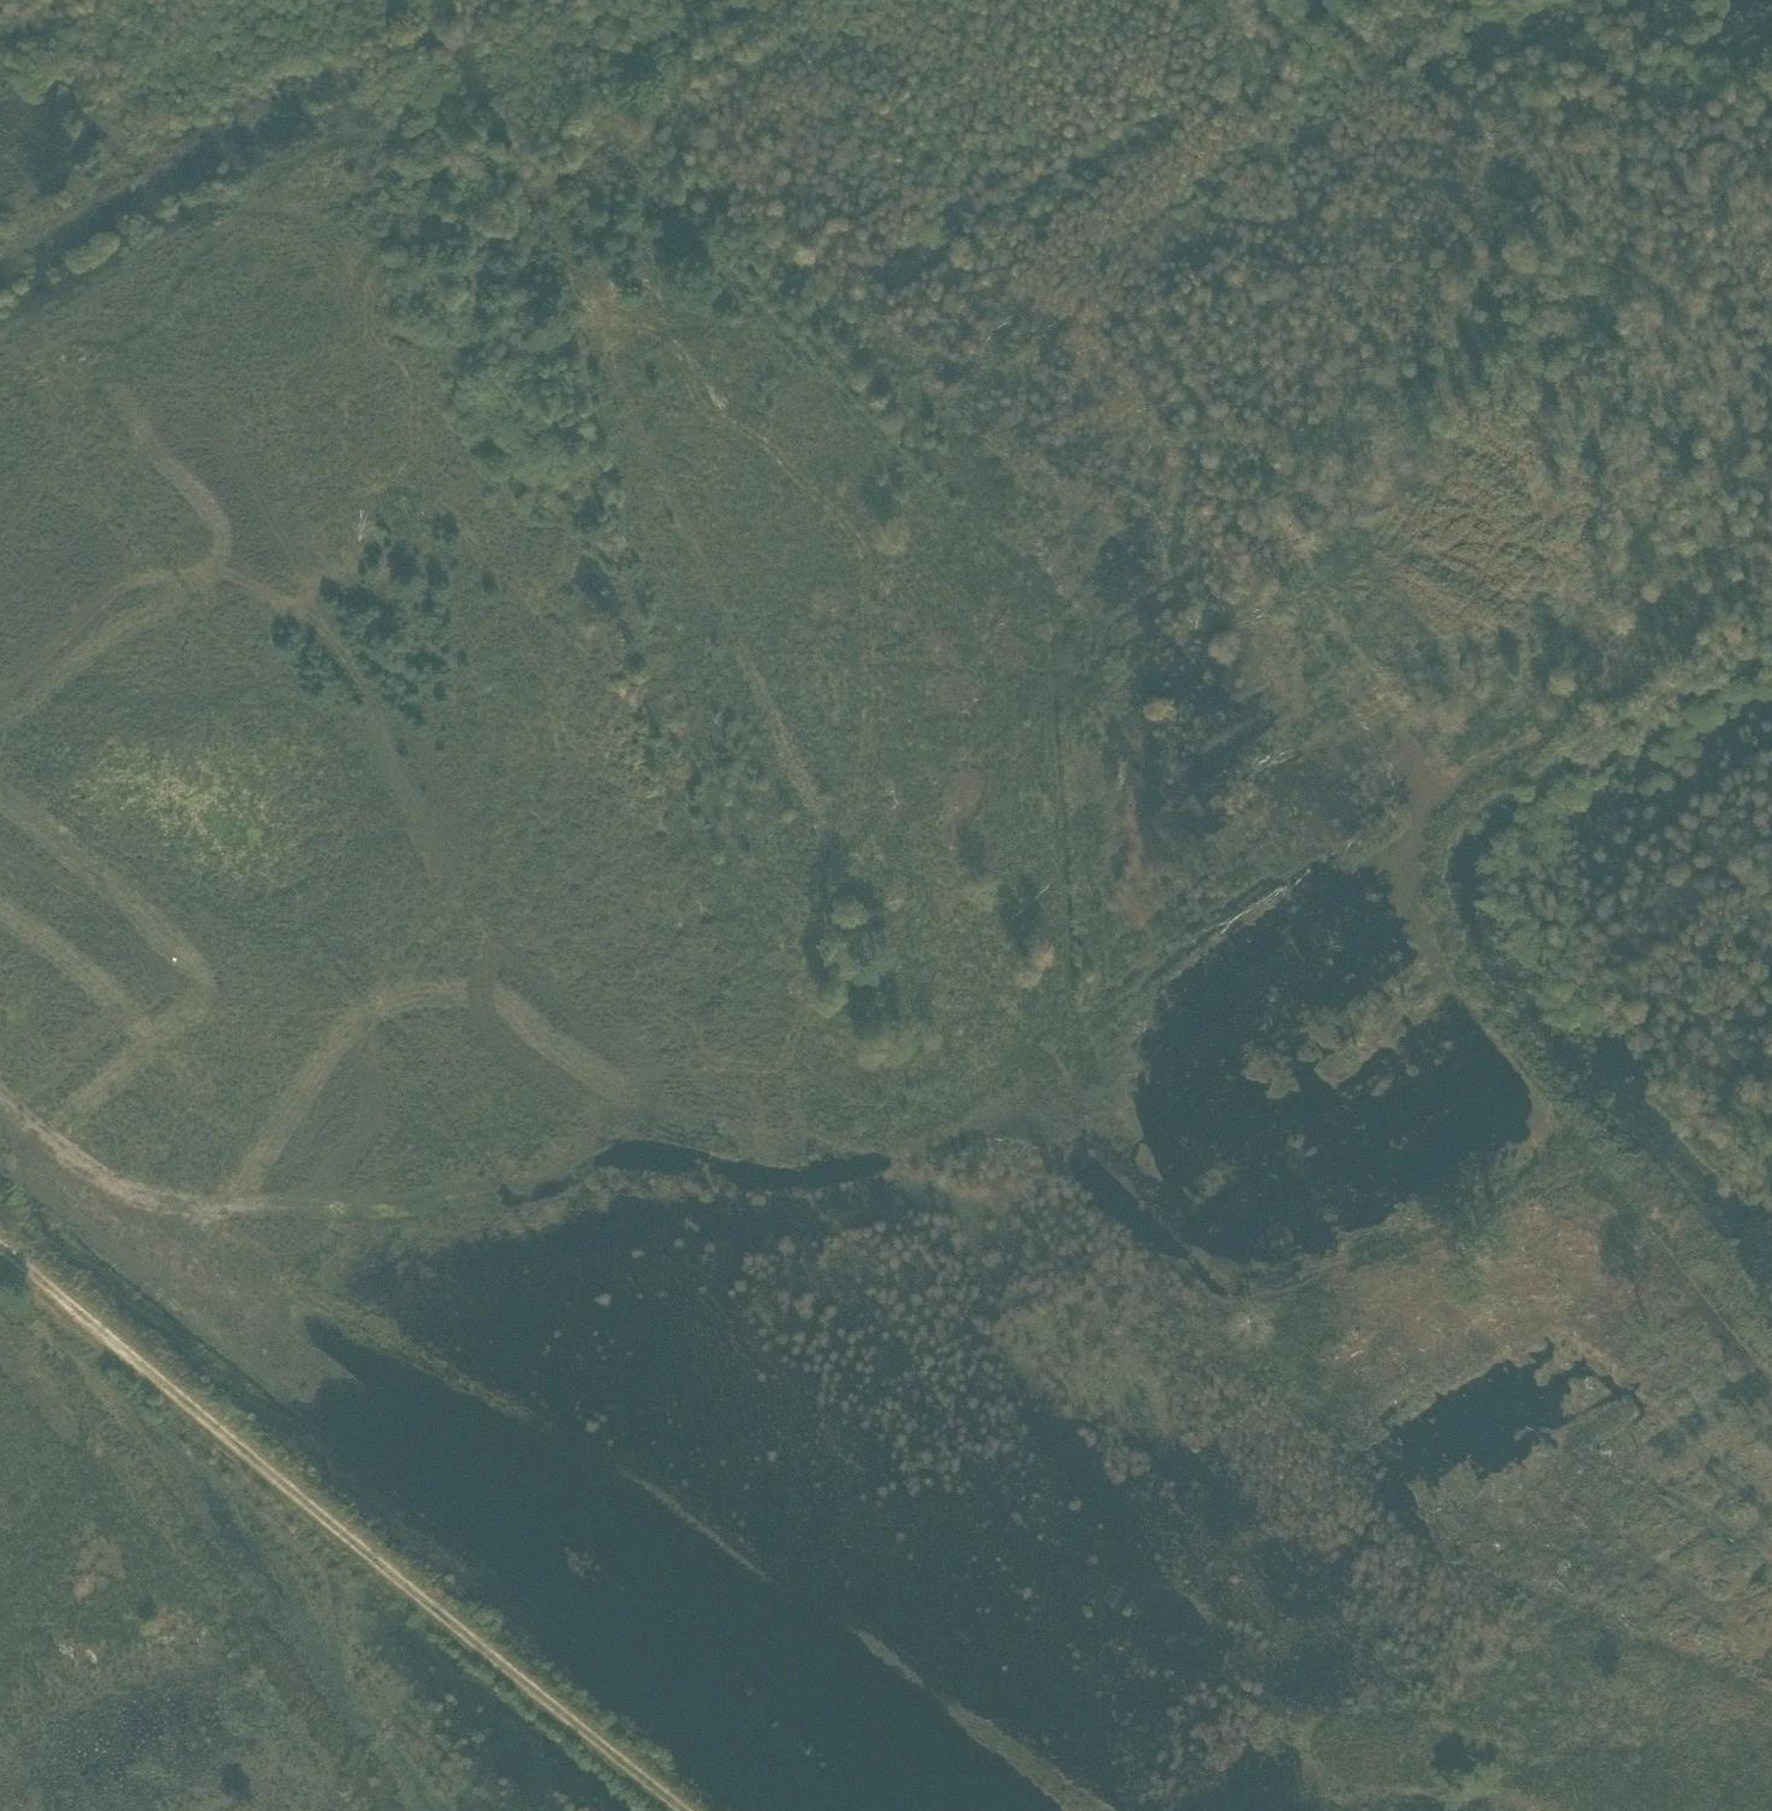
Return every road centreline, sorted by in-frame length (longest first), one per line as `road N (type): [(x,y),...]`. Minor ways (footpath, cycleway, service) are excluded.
road 1 (track): [(0,1249),(681,1810)]

